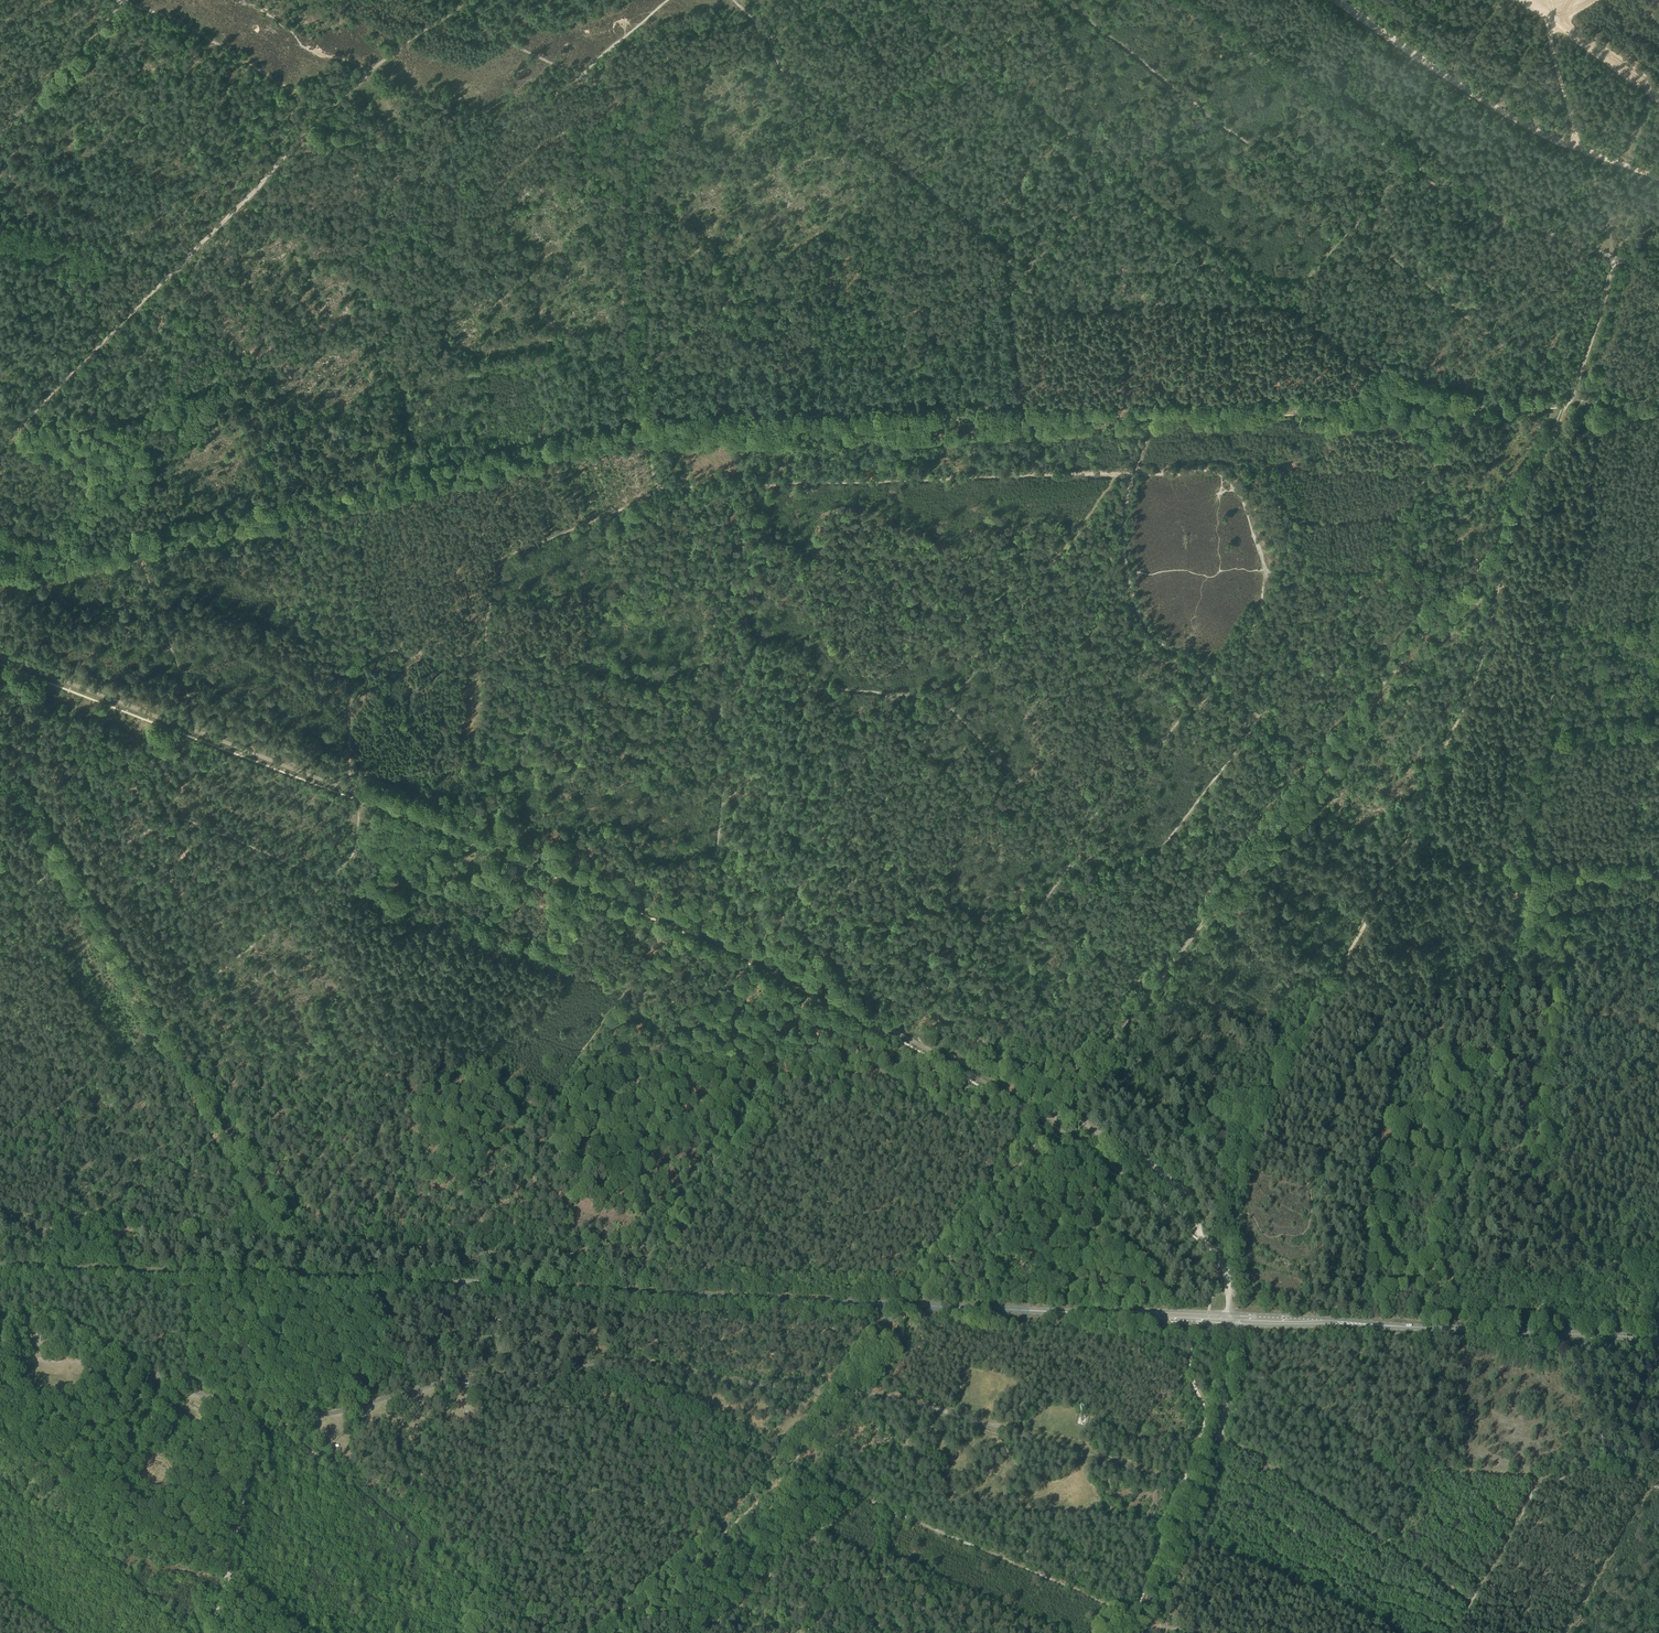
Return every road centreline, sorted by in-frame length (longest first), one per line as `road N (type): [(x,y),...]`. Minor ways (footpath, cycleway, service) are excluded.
road 1 (track): [(0,574),(649,433),(1571,399)]
road 2 (track): [(0,657),(491,845),(734,949),(930,1051),(1091,1151),(1198,1235)]
road 3 (primary): [(1230,1317),(0,1263)]
road 4 (track): [(1224,1239),(1232,1180),(1254,1119),(1408,845),(1464,707),(1521,506),(1571,399),(1626,410),(1658,386)]
road 5 (track): [(649,436),(631,154),(618,106),(601,90),(575,75),(450,182),(392,176),(376,136),(344,108),(287,91),(217,44),(121,0)]
road 6 (track): [(19,425),(367,74),(466,0)]
road 7 (track): [(11,772),(312,1277)]
road 8 (unclassified): [(1658,275),(1436,178),(1185,0)]
road 9 (track): [(1326,763),(1050,1125)]
road 10 (track): [(1537,879),(1559,944),(1524,1178),(1611,1272)]
road 11 (track): [(1012,306),(1005,249),(789,80),(759,26),(731,0)]
road 12 (primary): [(1658,1339),(1230,1317)]
road 13 (track): [(576,1254),(557,1199),(555,1106),(580,1047),(684,933)]
road 14 (track): [(831,997),(714,1141),(632,1290)]
road 15 (tertiary): [(1134,1632),(1215,1428),(1230,1317)]
road 16 (track): [(1497,1001),(1550,677)]
road 17 (track): [(1454,1270),(1472,1154),(1551,1135),(1658,1071)]
road 18 (track): [(392,176),(382,227),(396,493)]
road 19 (track): [(1513,518),(1326,763)]
road 20 (track): [(1466,1602),(1215,1428)]
road 21 (track): [(272,1414),(486,1607)]
road 22 (track): [(1550,677),(1599,429),(1626,410)]
road 23 (track): [(882,1505),(1143,1616)]
road 24 (track): [(486,1607),(525,1552),(604,1390)]
road 25 (track): [(619,1632),(791,1467)]
road 26 (track): [(1454,1270),(1304,1268),(1224,1239)]
road 27 (track): [(0,1357),(81,1358),(189,1449)]
road 28 (track): [(1658,1241),(1611,1272),(1583,1278),(1454,1270)]
road 29 (track): [(604,1390),(791,1467)]
road 30 (track): [(1658,94),(1526,0)]
road 31 (track): [(1472,1154),(1497,1001)]
road 32 (track): [(1617,259),(1571,399)]
road 33 (track): [(1403,843),(1537,879)]
road 34 (track): [(1537,879),(1658,878)]

